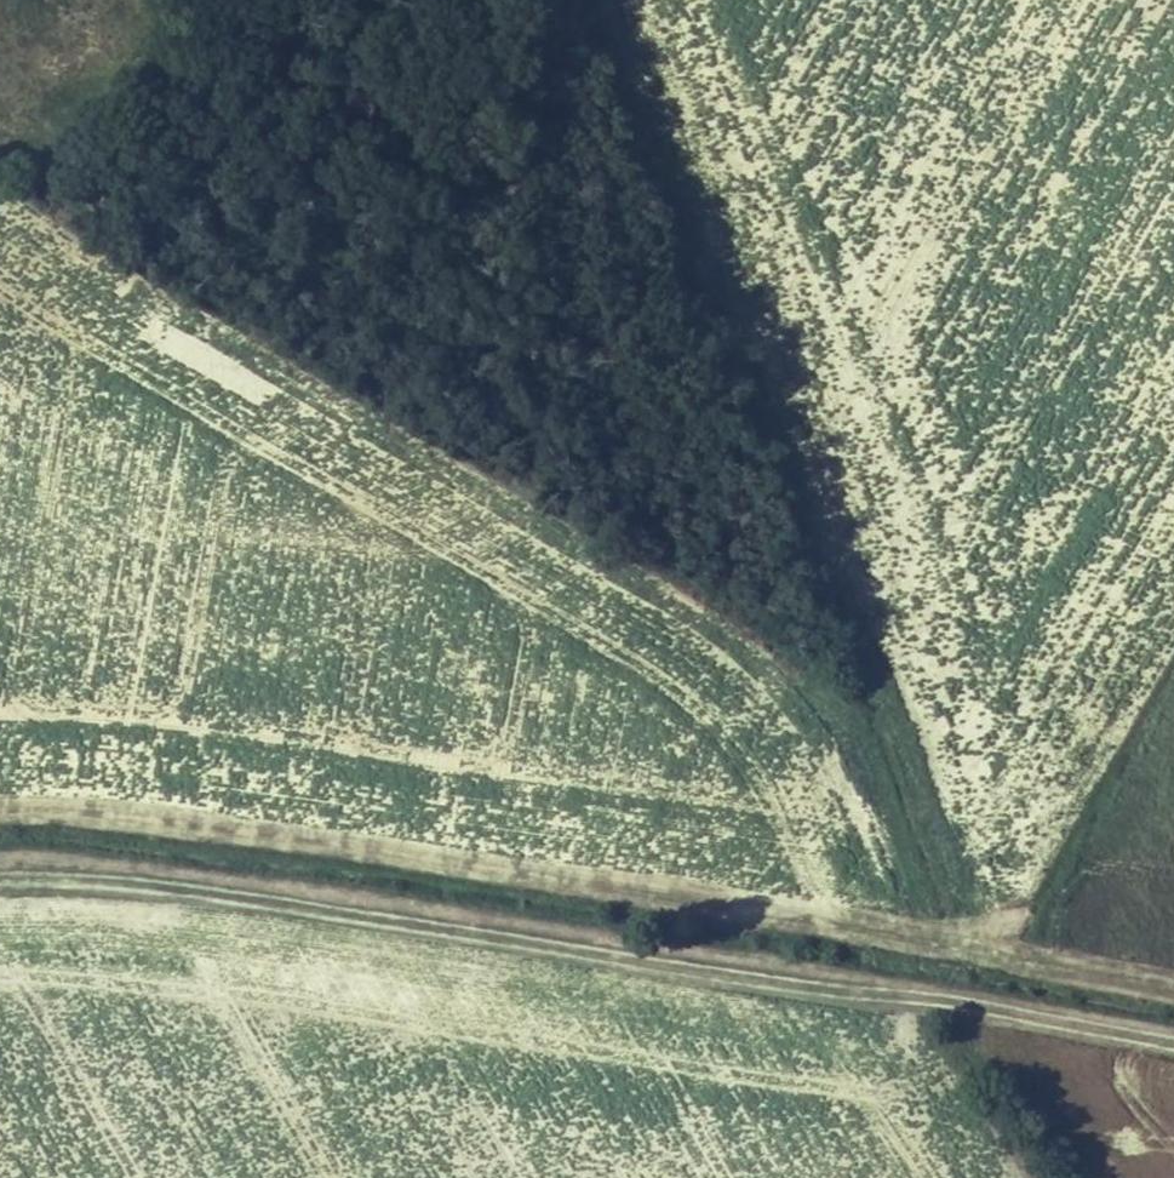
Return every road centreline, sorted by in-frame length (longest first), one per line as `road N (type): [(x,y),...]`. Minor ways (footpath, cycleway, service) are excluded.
road 1 (track): [(1173,1045),(941,1005),(0,880)]
road 2 (track): [(360,0),(394,29),(448,34),(478,0)]

